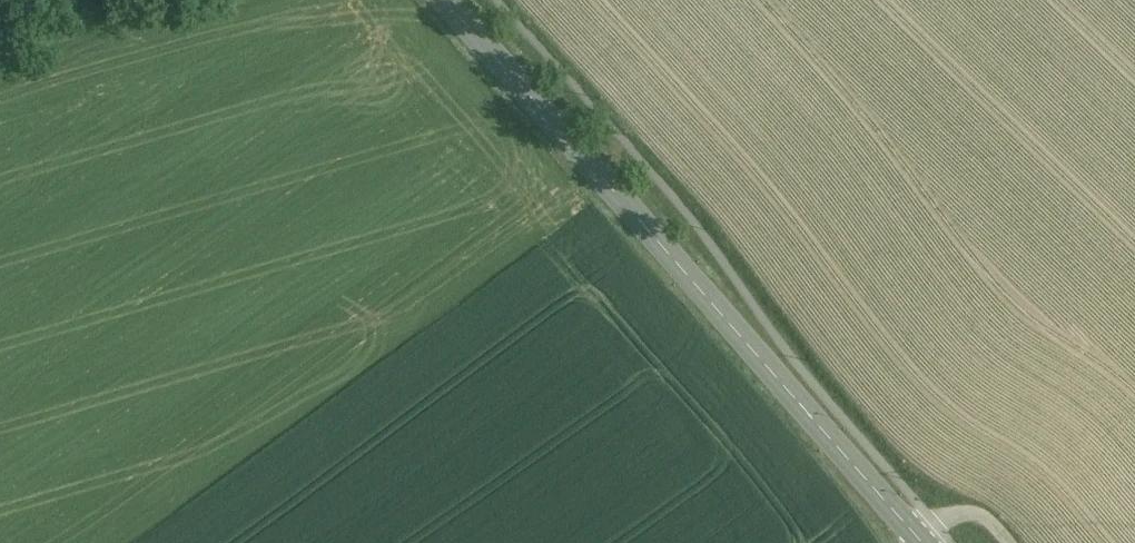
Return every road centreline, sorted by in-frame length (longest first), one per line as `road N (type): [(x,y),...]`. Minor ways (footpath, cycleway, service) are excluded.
road 1 (tertiary): [(443,0),(922,542)]

